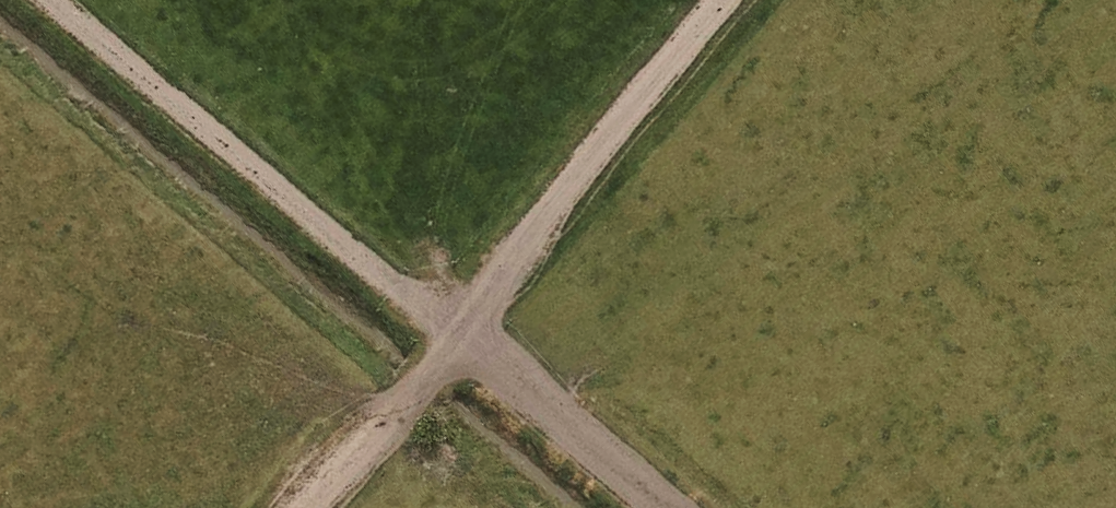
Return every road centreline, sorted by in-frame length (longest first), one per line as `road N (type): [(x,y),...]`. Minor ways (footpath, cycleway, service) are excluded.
road 1 (track): [(461,332),(61,0)]
road 2 (track): [(737,0),(461,332)]
road 3 (track): [(669,507),(461,332)]
road 4 (track): [(461,332),(308,507)]

